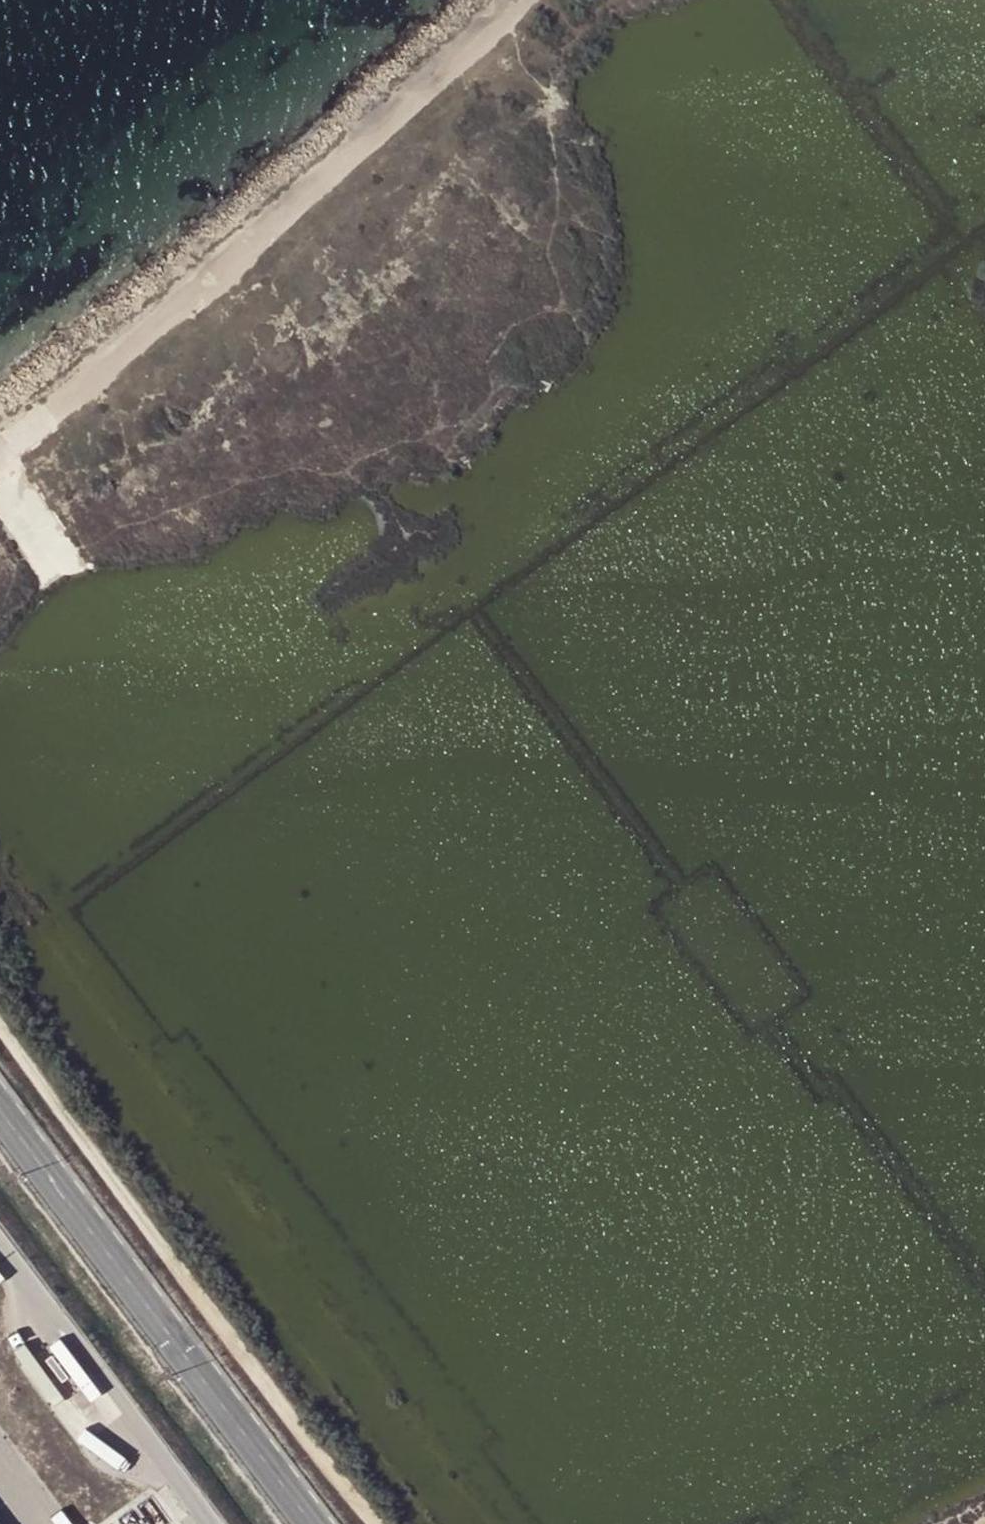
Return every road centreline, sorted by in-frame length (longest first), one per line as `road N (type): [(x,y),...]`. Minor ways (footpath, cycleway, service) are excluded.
road 1 (unclassified): [(0,1110),(313,1523)]

